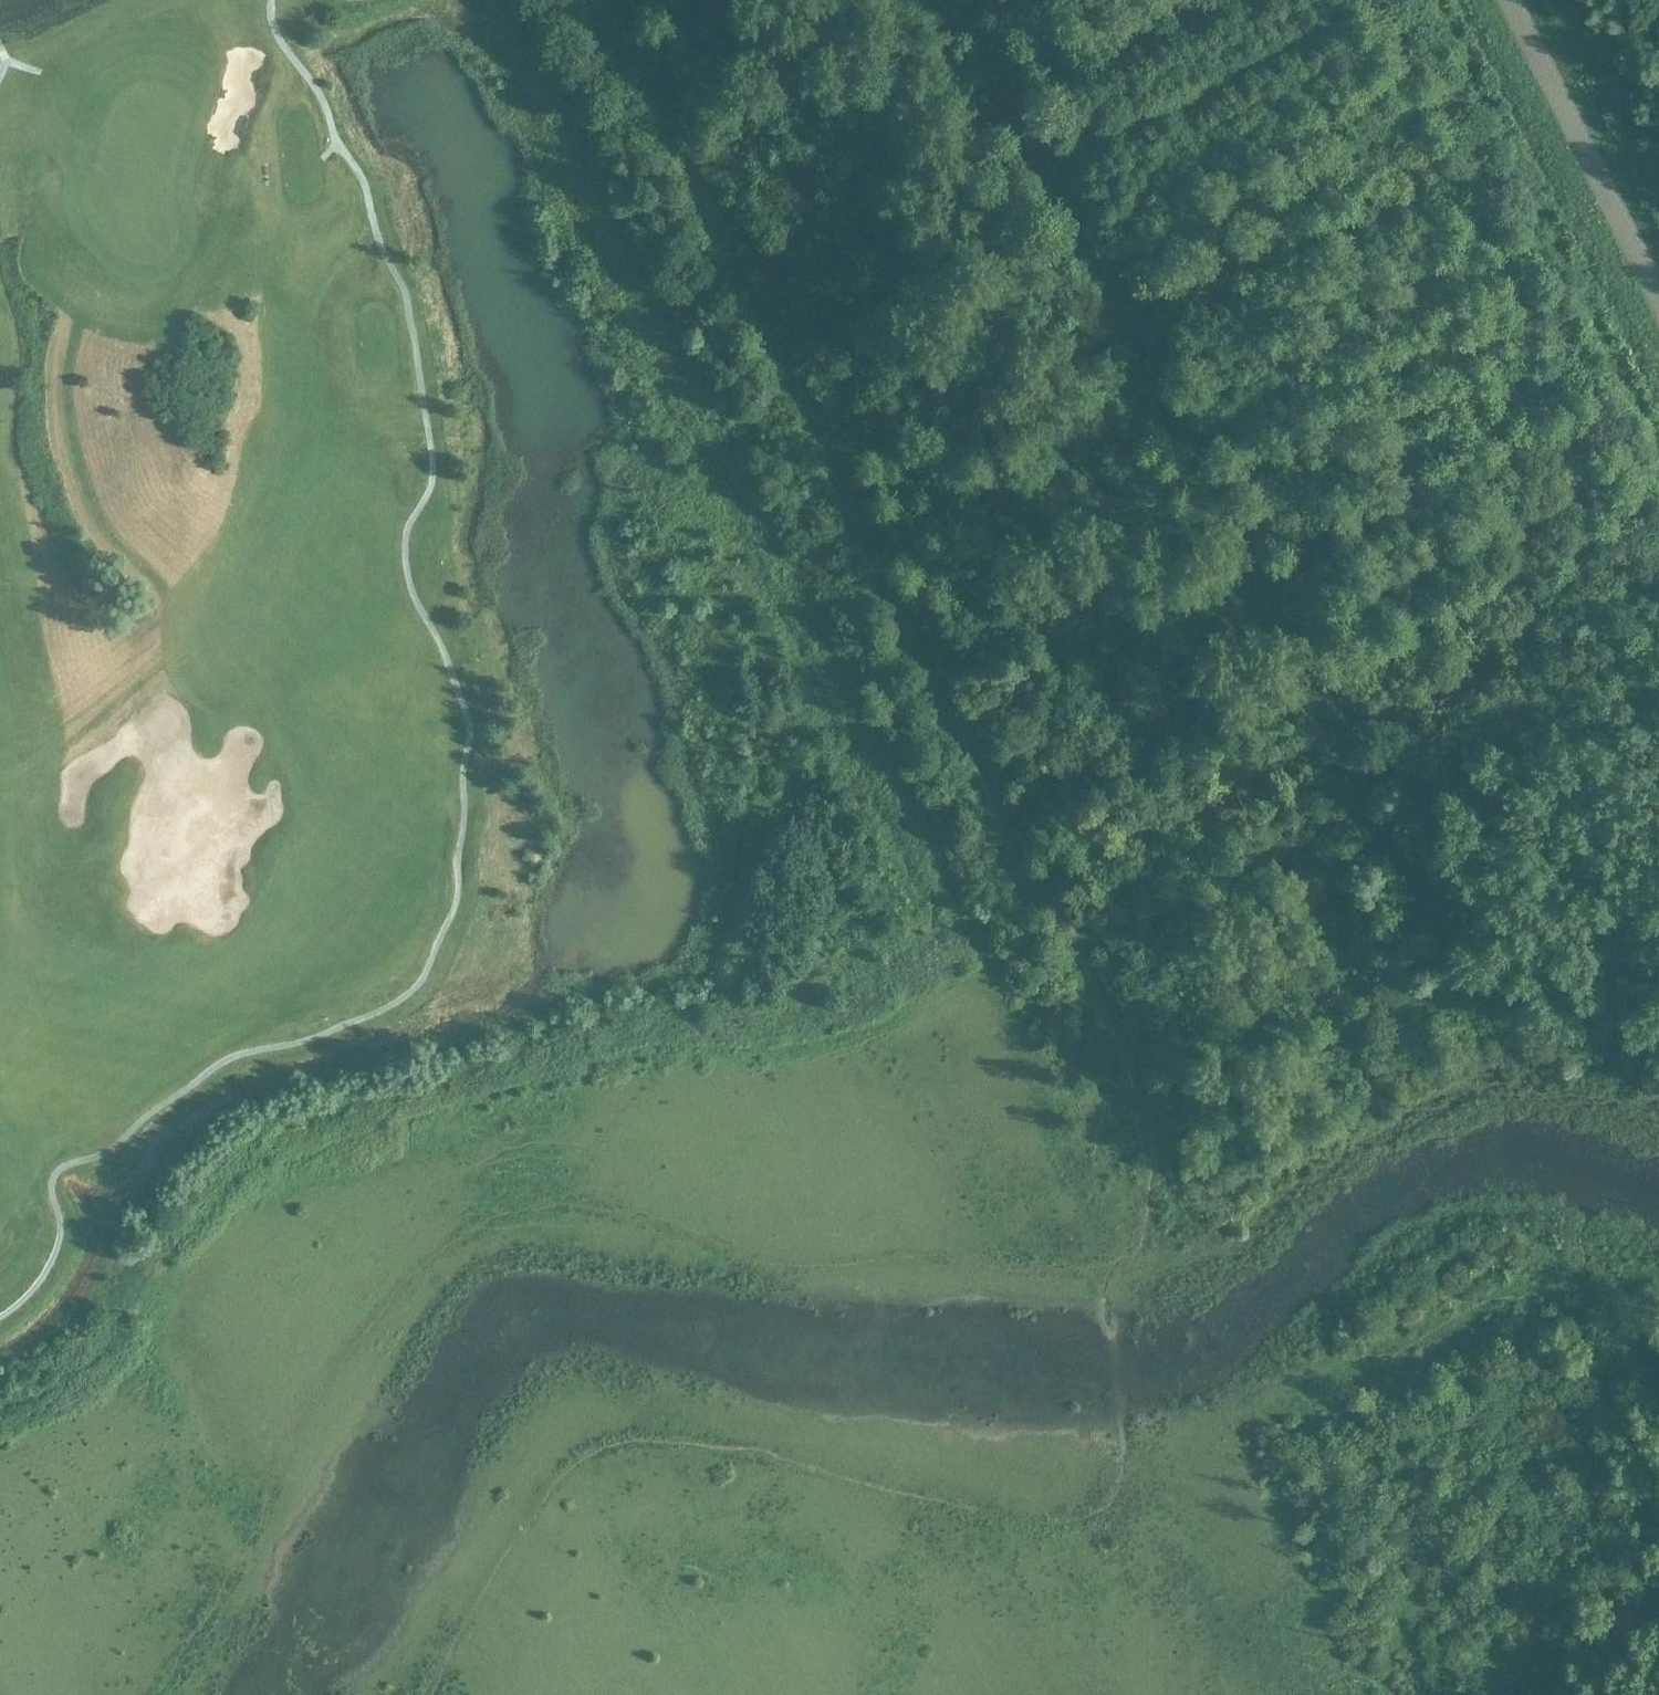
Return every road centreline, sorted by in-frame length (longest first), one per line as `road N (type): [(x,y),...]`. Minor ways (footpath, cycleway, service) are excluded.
road 1 (unclassified): [(1658,297),(1511,0)]

